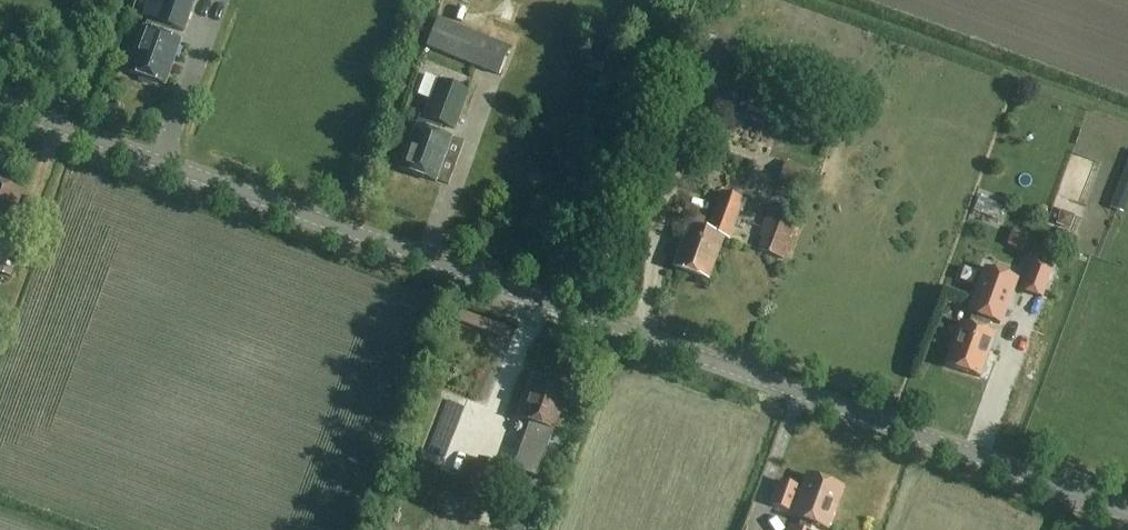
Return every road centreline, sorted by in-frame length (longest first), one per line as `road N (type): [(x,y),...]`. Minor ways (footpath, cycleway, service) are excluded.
road 1 (tertiary): [(1127,510),(0,105)]

